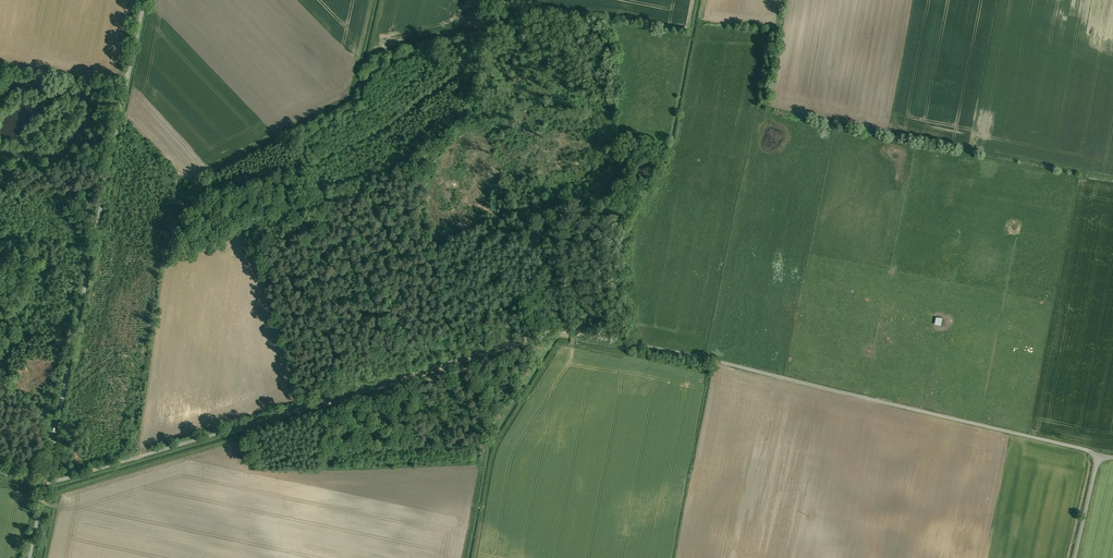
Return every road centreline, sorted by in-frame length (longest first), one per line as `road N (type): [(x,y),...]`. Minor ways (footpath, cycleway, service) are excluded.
road 1 (unclassified): [(1094,458),(600,335),(529,333),(41,482)]
road 2 (unclassified): [(41,482),(142,0)]

